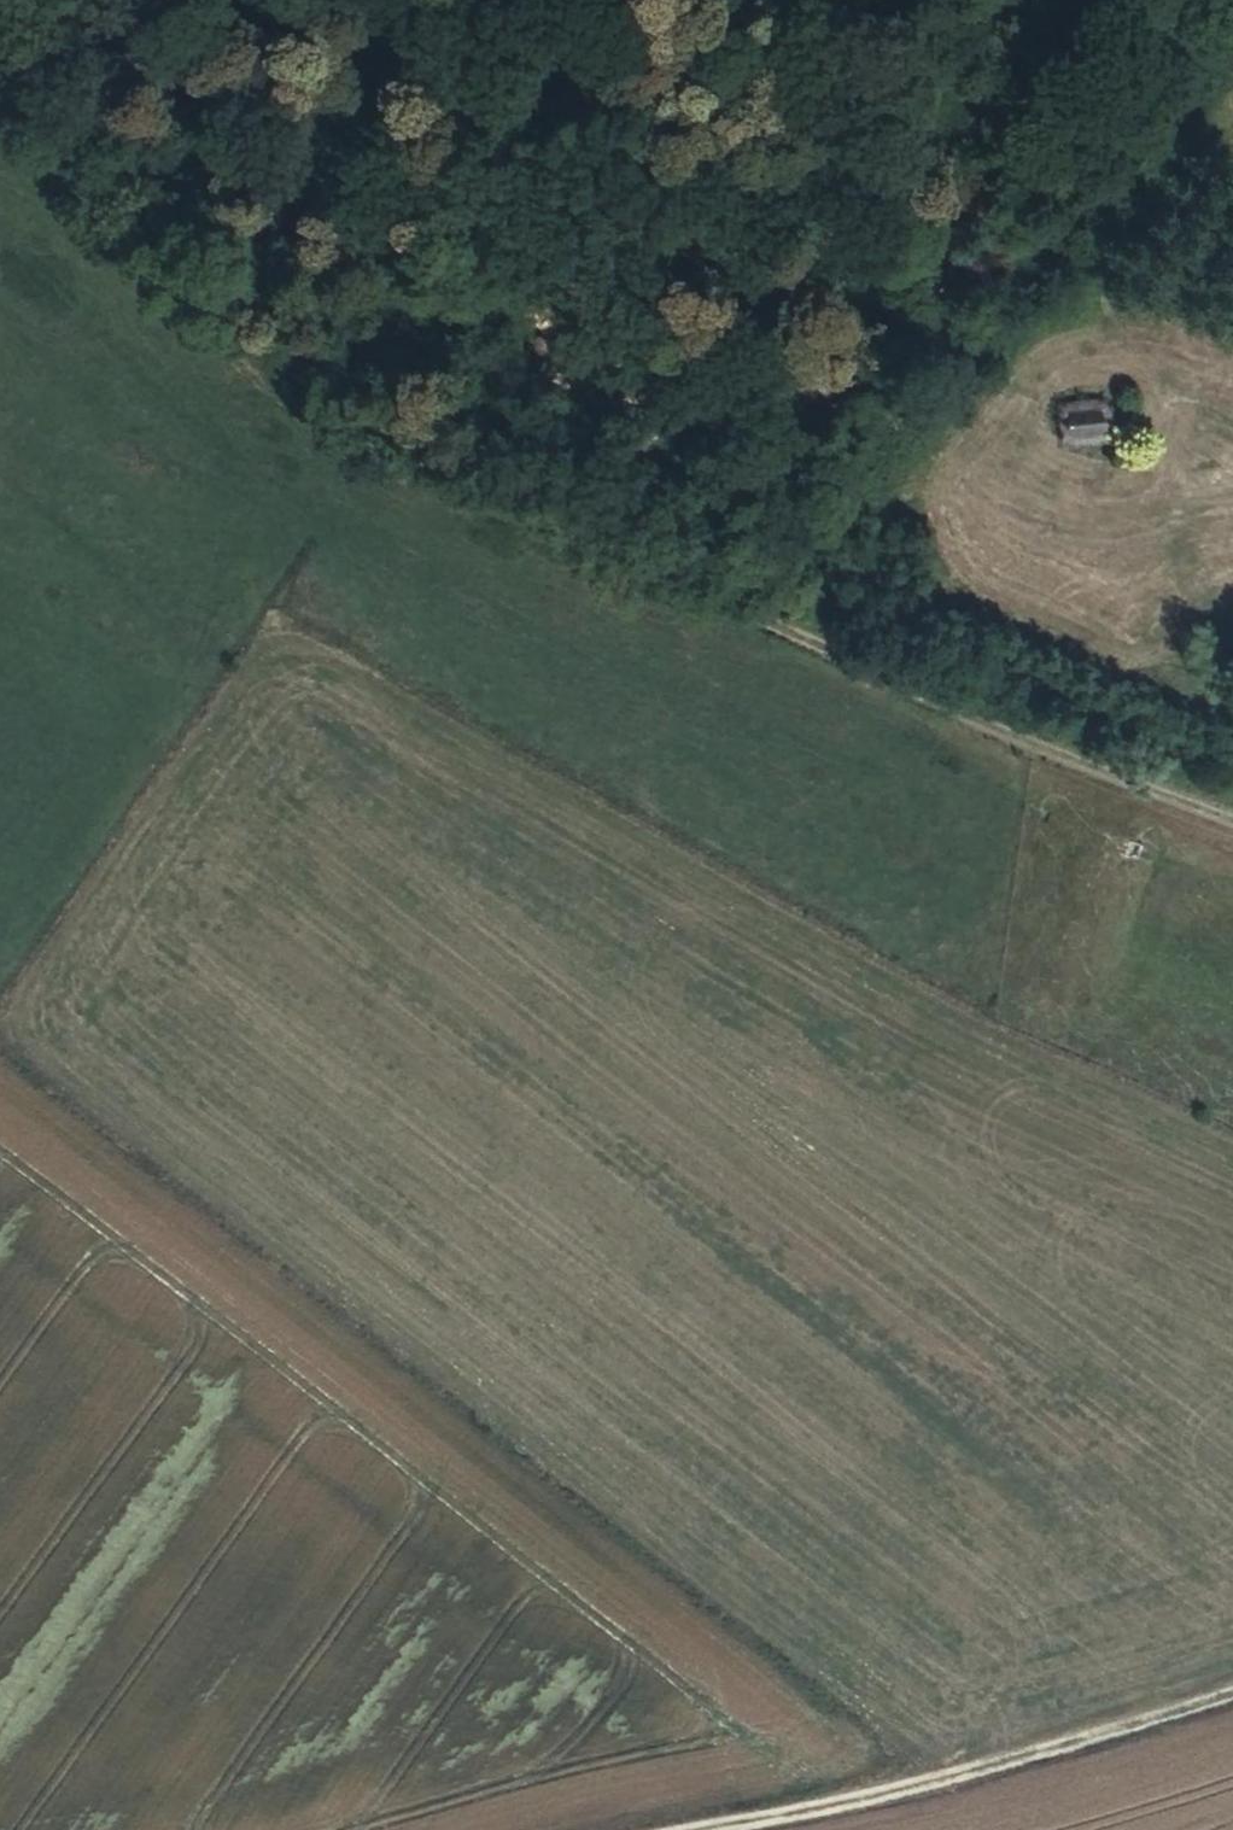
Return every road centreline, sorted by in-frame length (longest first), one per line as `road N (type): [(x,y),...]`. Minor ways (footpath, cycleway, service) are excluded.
road 1 (track): [(1232,830),(238,373),(22,0)]
road 2 (track): [(1232,1681),(1130,1717),(698,1829)]

